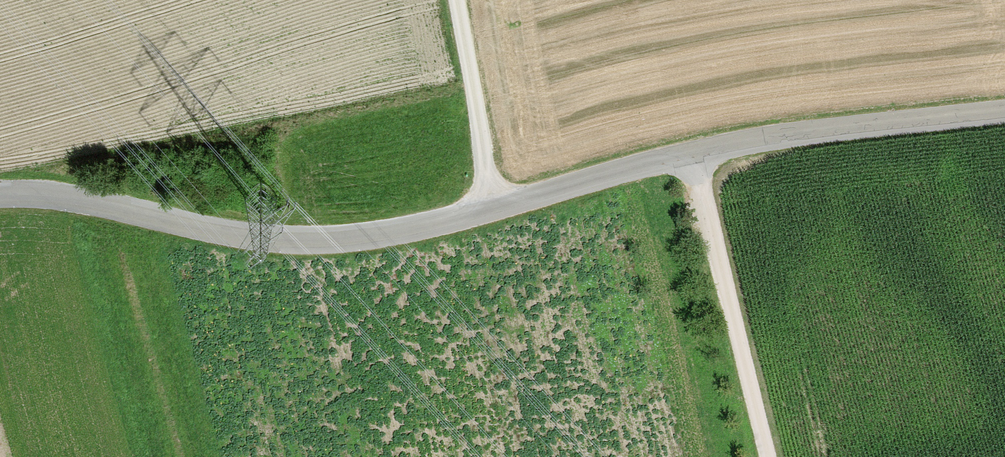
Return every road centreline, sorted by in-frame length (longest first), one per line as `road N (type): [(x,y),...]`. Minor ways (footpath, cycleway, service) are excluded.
road 1 (tertiary): [(0,195),(130,209),(258,237),(333,239),(490,210),(692,152),(1004,110)]
road 2 (track): [(692,152),(769,456)]
road 3 (track): [(452,0),(490,210)]

